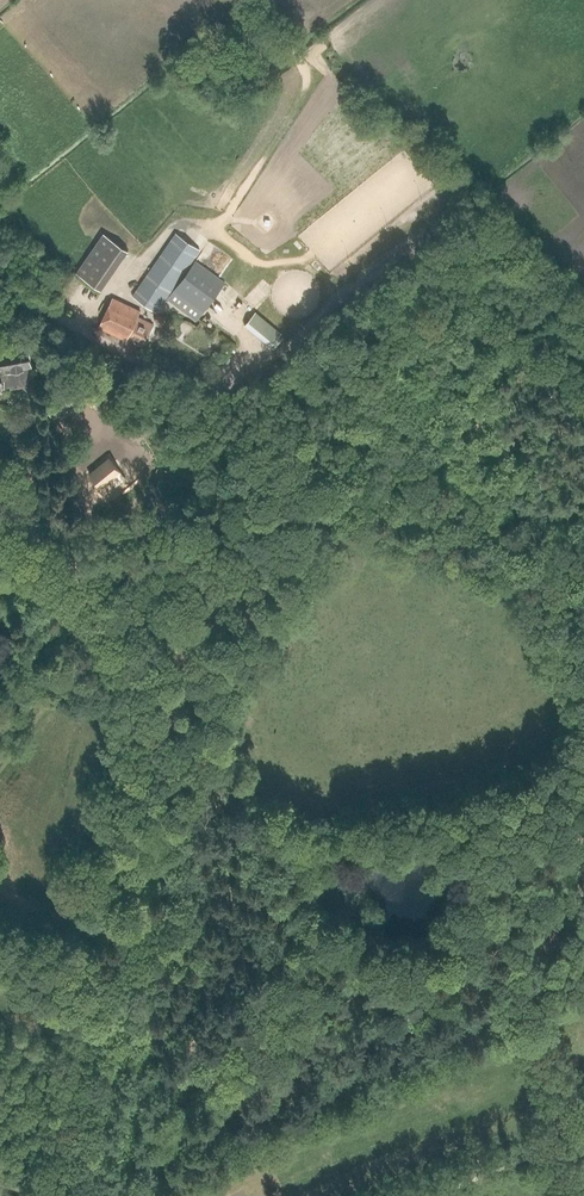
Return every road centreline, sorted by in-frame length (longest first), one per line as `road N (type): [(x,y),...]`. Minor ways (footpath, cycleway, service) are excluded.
road 1 (track): [(71,1195),(103,1026),(177,875),(137,662),(114,607),(79,567)]
road 2 (track): [(223,399),(583,571)]
road 3 (track): [(297,435),(492,202)]
road 4 (track): [(0,286),(223,399)]

